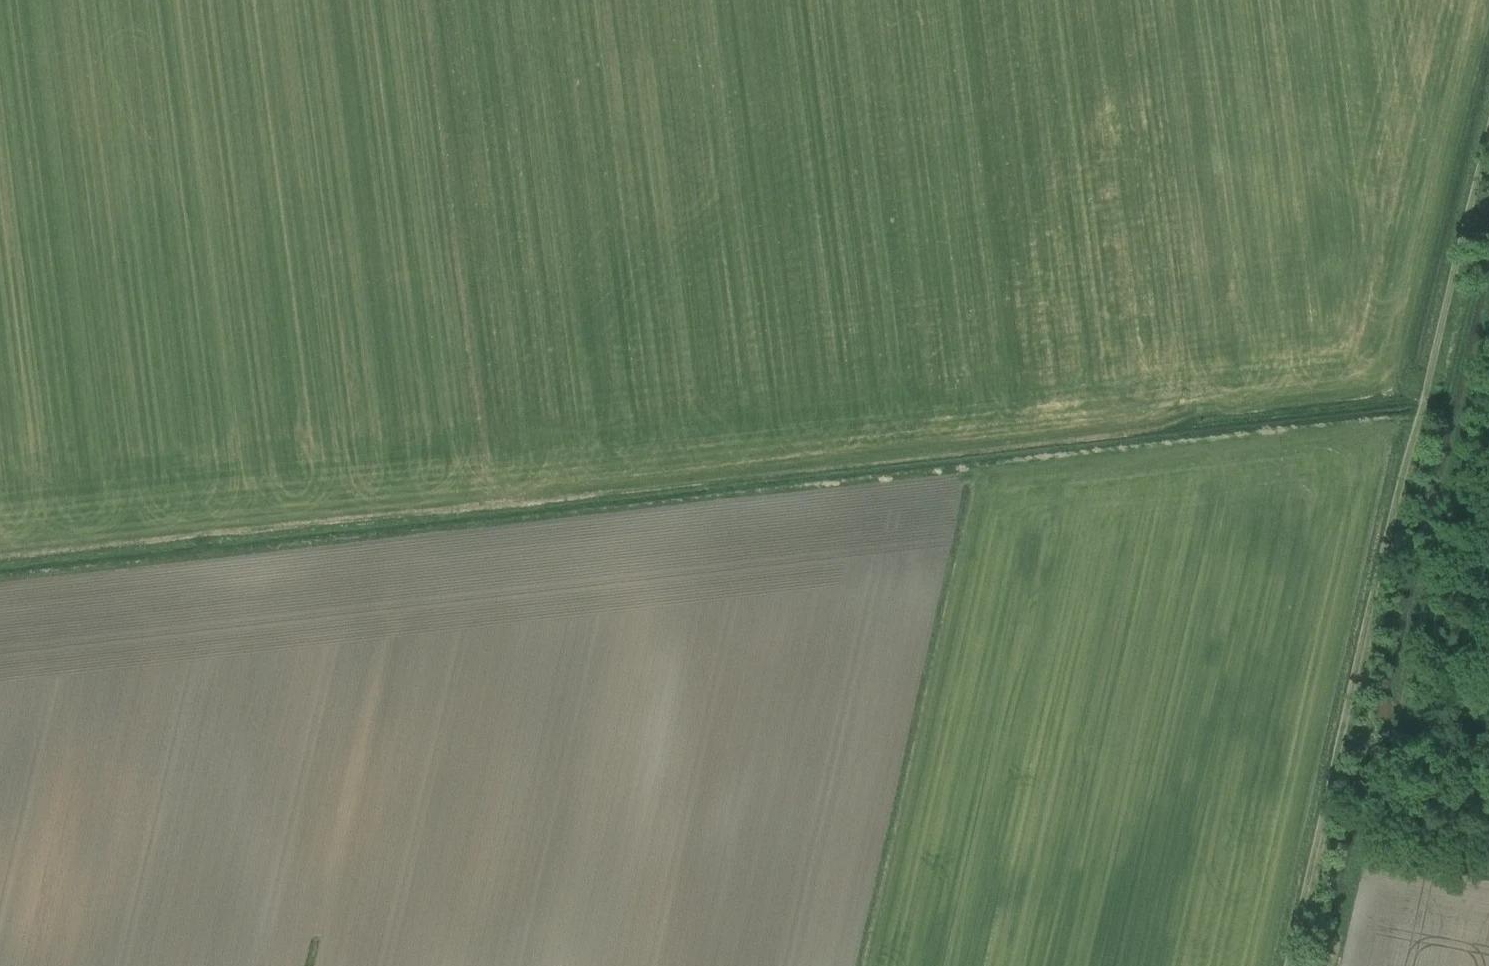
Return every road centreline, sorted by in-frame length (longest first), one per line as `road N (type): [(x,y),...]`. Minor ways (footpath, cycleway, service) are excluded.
road 1 (track): [(1488,127),(1295,965)]

